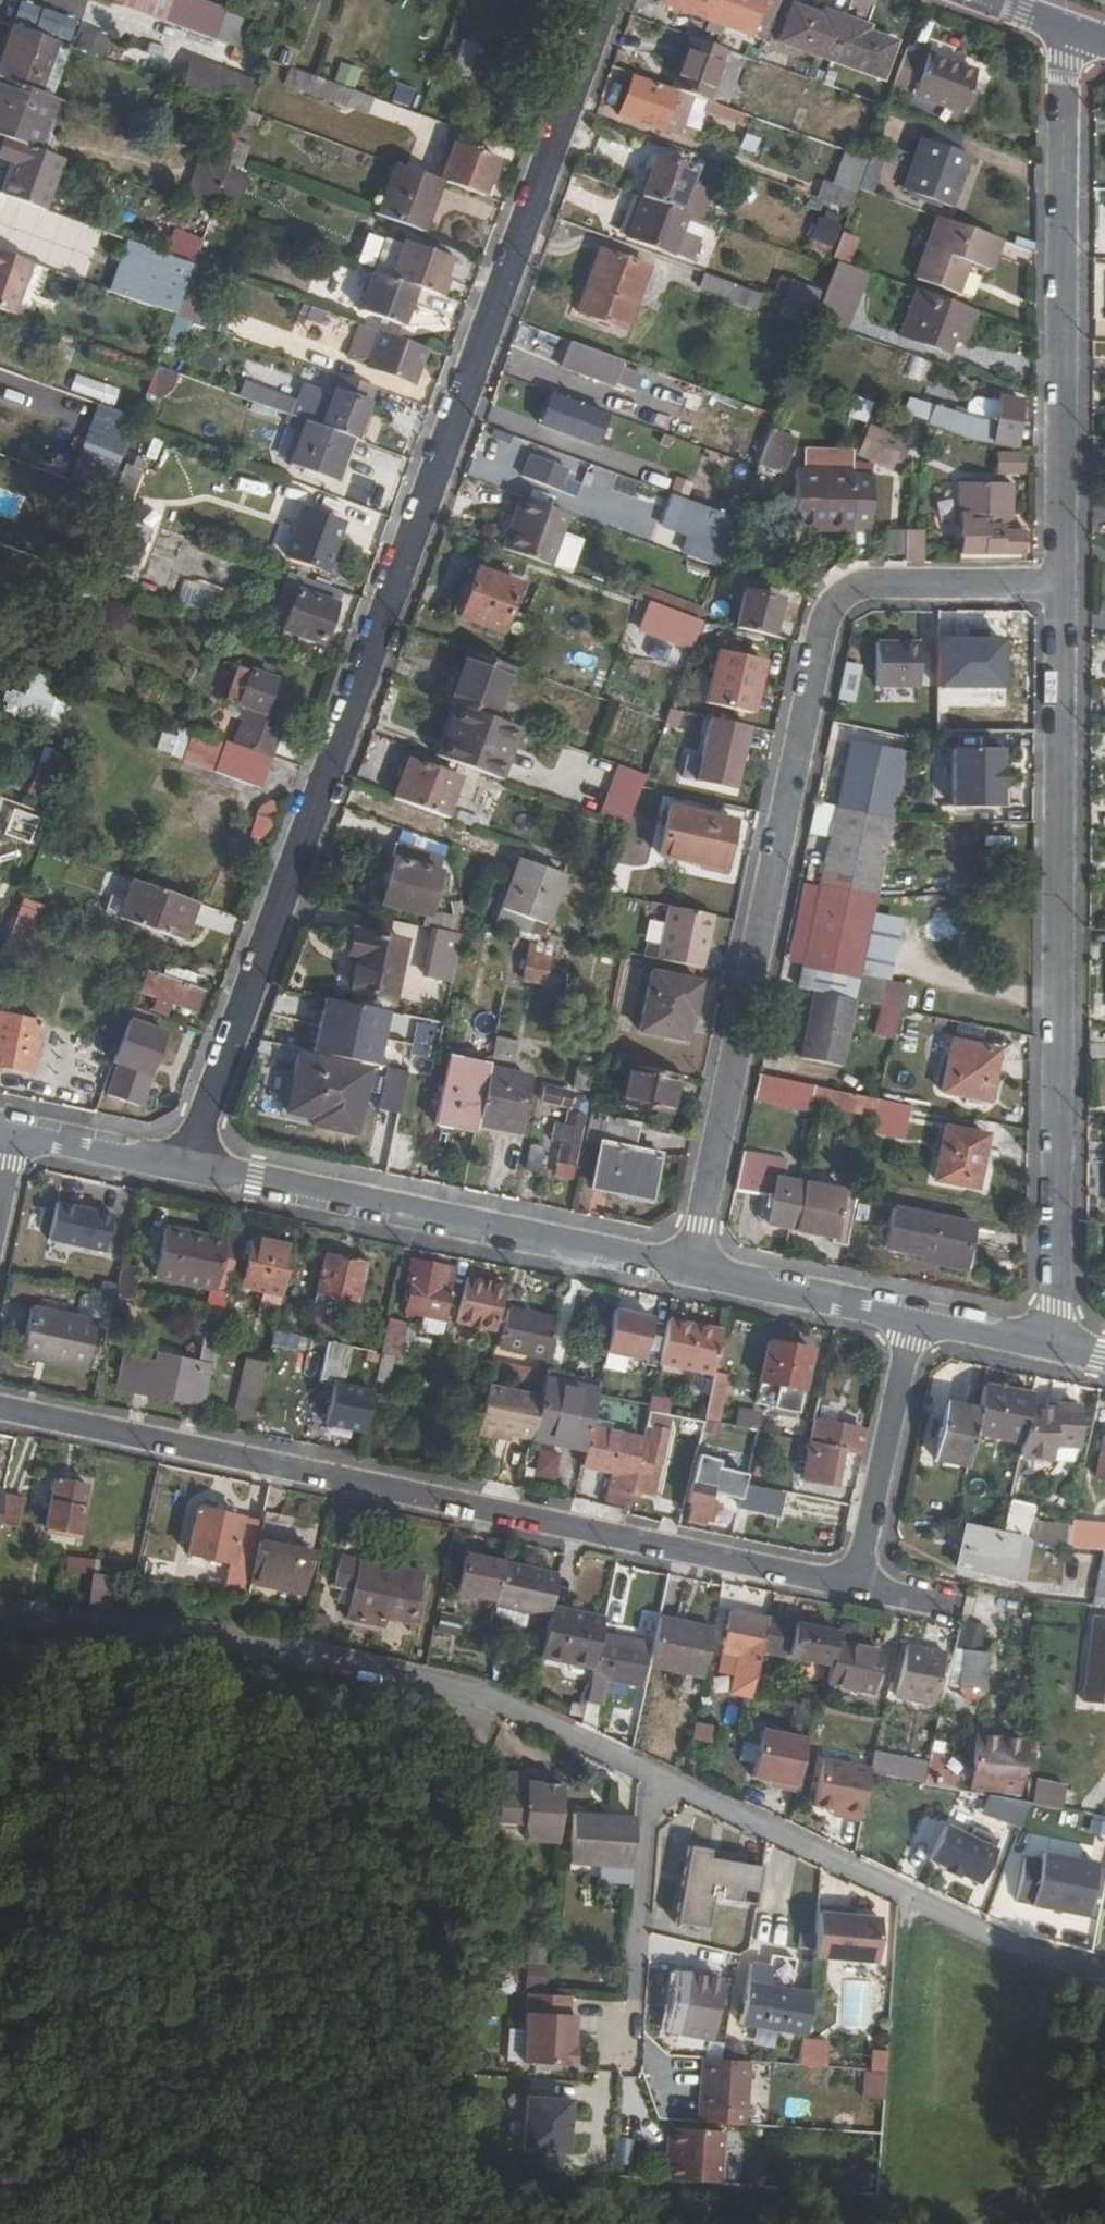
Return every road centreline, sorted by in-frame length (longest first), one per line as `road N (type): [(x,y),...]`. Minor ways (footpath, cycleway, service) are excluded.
road 1 (residential): [(605,0),(190,1165)]
road 2 (residential): [(1062,582),(875,584),(839,597),(830,611),(692,1270)]
road 3 (residential): [(0,1407),(857,1585)]
road 4 (residential): [(1055,1344),(1062,582)]
road 5 (residential): [(1062,582),(1064,78),(1077,32)]
road 6 (residential): [(190,1165),(692,1270)]
road 7 (residential): [(857,1585),(916,1318)]
road 8 (residential): [(692,1270),(916,1318)]
road 9 (residential): [(16,1131),(190,1165)]
road 10 (residential): [(916,1318),(1055,1344)]

